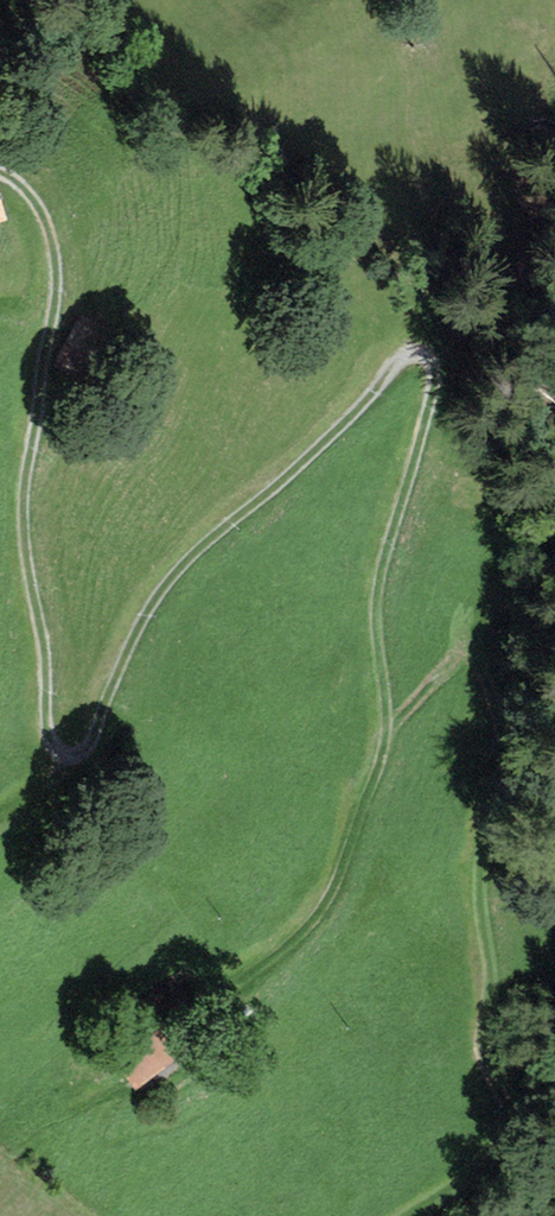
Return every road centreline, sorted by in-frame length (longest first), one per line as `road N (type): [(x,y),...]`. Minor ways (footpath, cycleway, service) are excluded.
road 1 (track): [(0,168),(37,204),(55,249),(26,523),(50,736),(63,756),(93,739),(126,653),(175,574),(316,451),(404,357),(428,357),(433,365),(432,398),(376,601),(383,748),(347,858),(316,915),(259,973),(225,991)]
road 2 (track): [(386,727),(464,656),(483,674),(503,753),(480,887),(496,974),(484,1052),(511,1109),(485,1166),(411,1215)]

